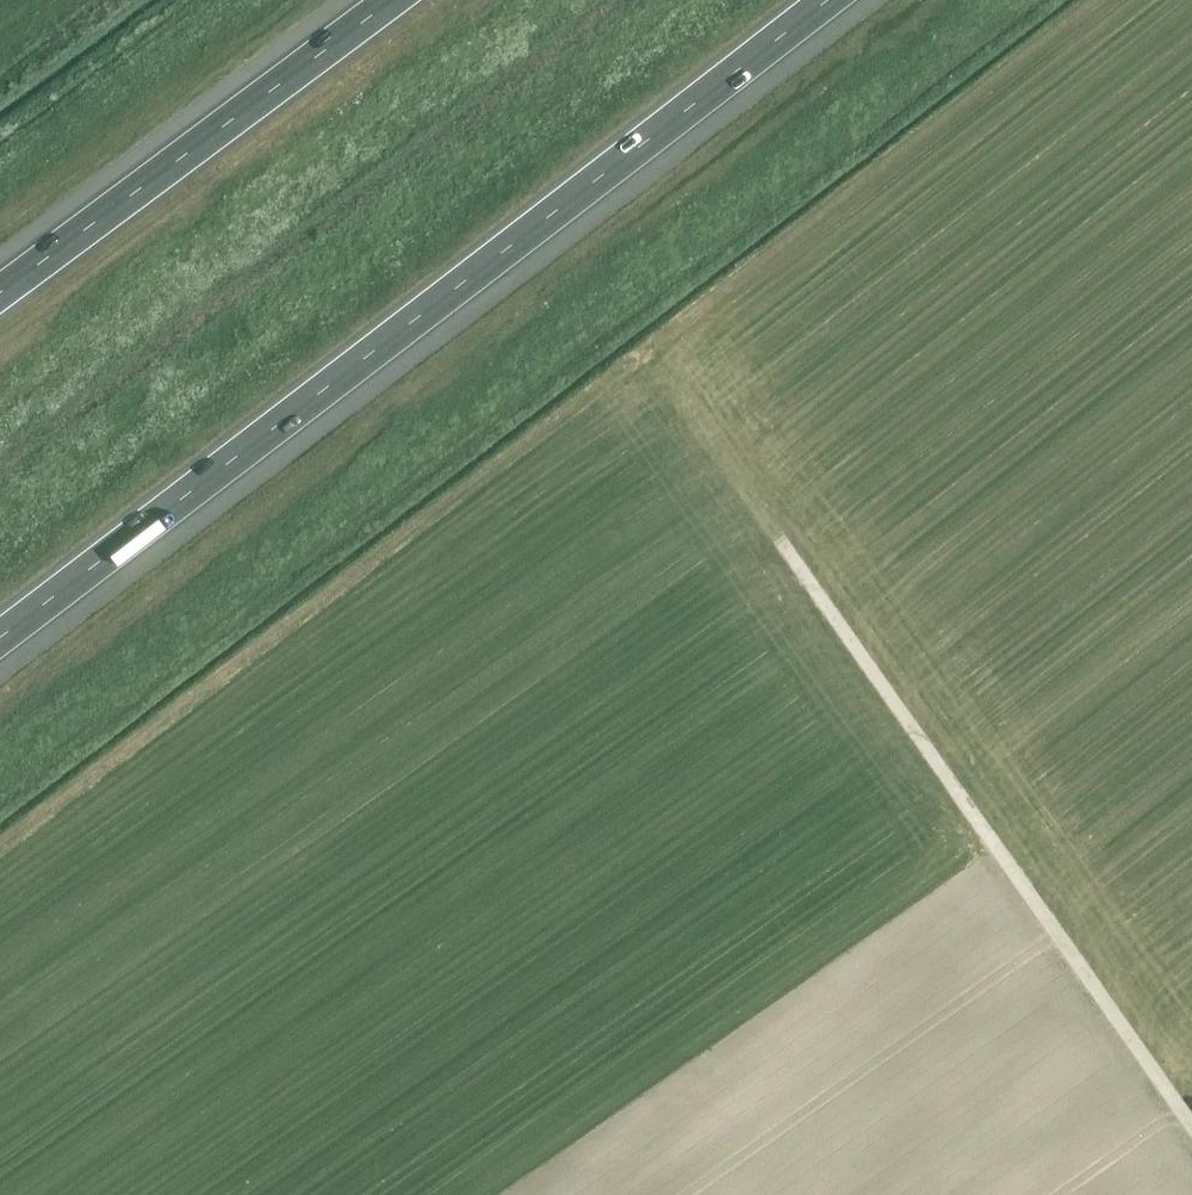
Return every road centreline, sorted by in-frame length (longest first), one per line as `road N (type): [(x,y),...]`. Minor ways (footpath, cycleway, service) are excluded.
road 1 (motorway): [(0,640),(829,0)]
road 2 (motorway): [(389,0),(0,291)]

